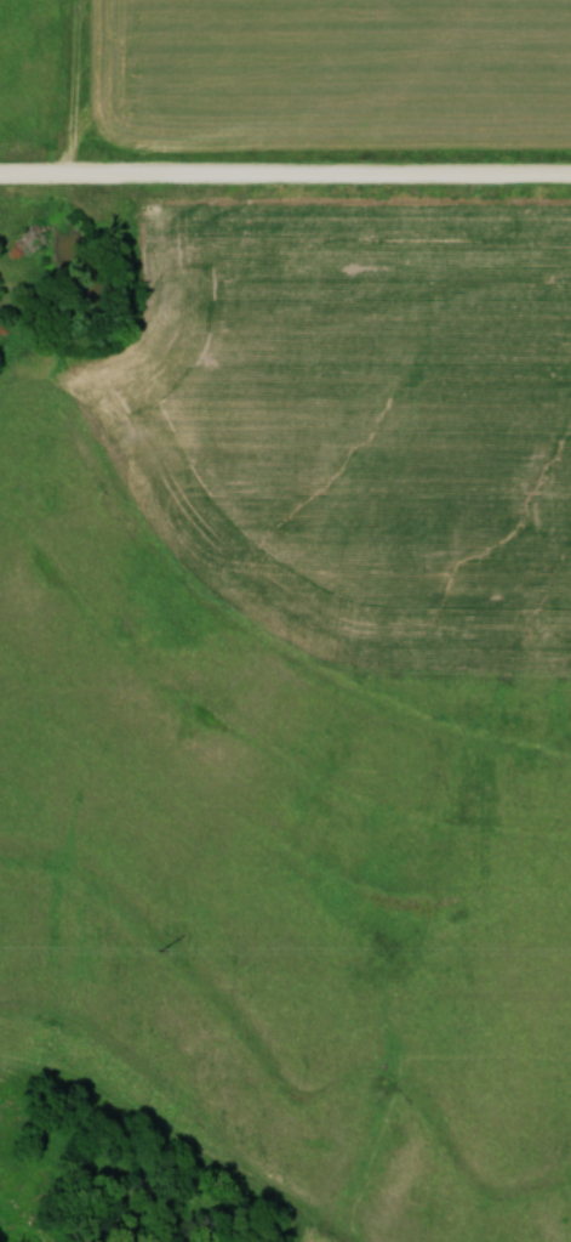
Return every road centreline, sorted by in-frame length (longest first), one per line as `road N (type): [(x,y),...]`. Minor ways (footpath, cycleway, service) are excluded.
road 1 (residential): [(570,168),(0,168)]

